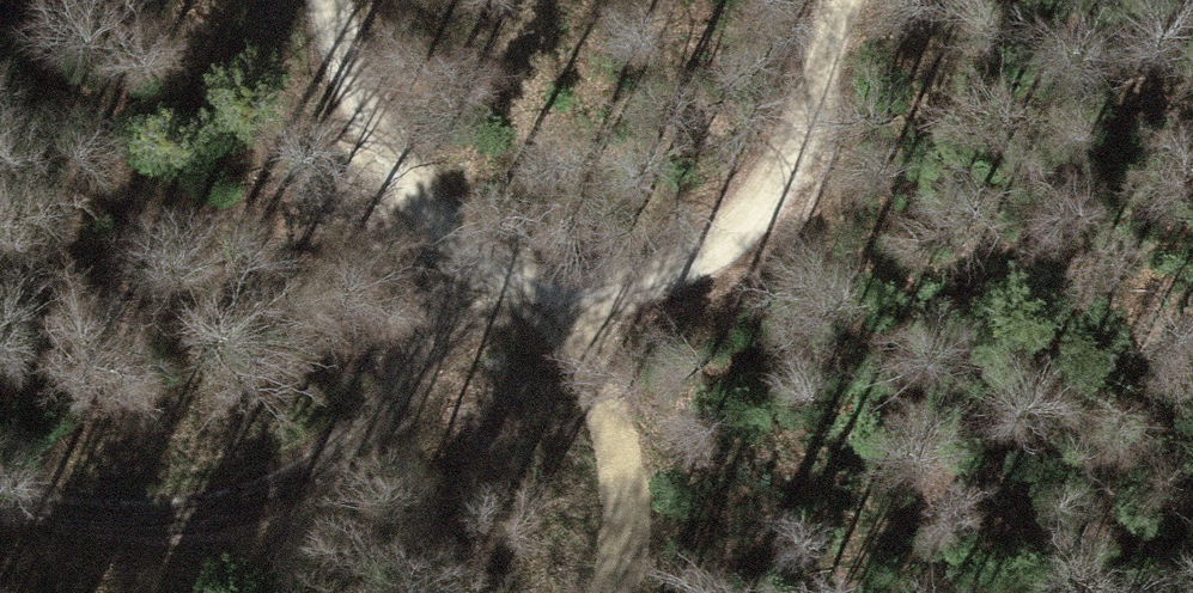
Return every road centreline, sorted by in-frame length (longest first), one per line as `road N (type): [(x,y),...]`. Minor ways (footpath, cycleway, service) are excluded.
road 1 (track): [(316,0),(329,83),(370,188),(443,265),(589,291),(703,268),(766,222),(801,171),(842,0)]
road 2 (track): [(0,485),(146,500),(235,493),(295,468),(365,418),(490,277)]
road 3 (track): [(0,264),(91,293),(164,293),(239,269),(370,188)]
road 4 (track): [(589,291),(638,542),(626,592)]

